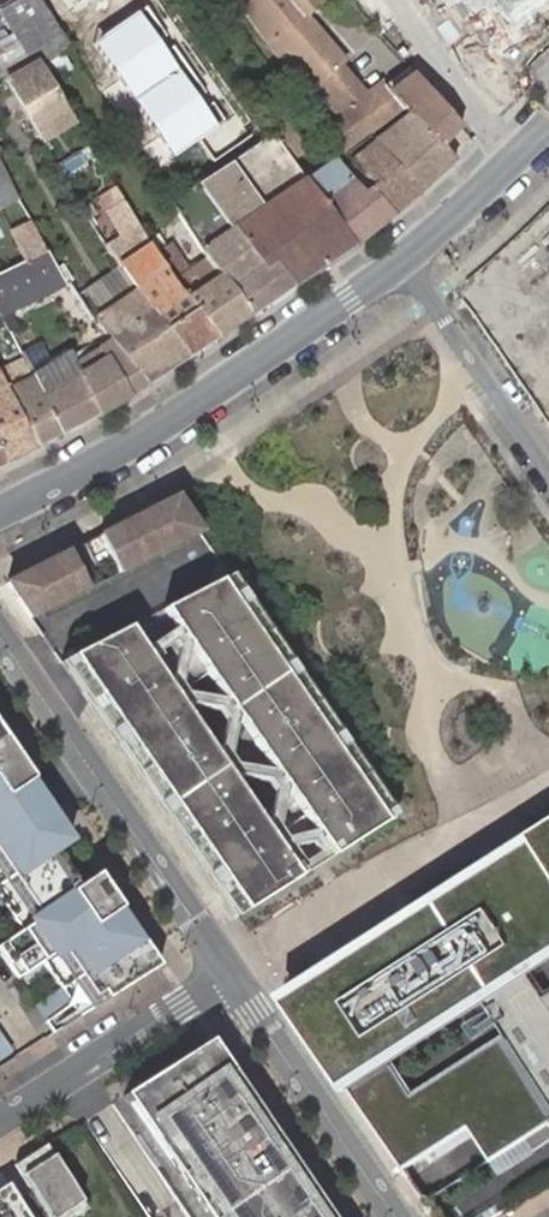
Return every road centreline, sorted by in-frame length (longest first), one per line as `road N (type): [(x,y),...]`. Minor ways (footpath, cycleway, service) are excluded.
road 1 (tertiary): [(0,516),(162,427),(402,259)]
road 2 (residential): [(0,632),(228,974)]
road 3 (residential): [(228,974),(394,1216)]
road 4 (residential): [(0,1120),(228,974)]
road 5 (residential): [(402,259),(548,470)]
road 6 (residential): [(515,157),(404,0)]
road 7 (tertiary): [(402,259),(515,157)]

